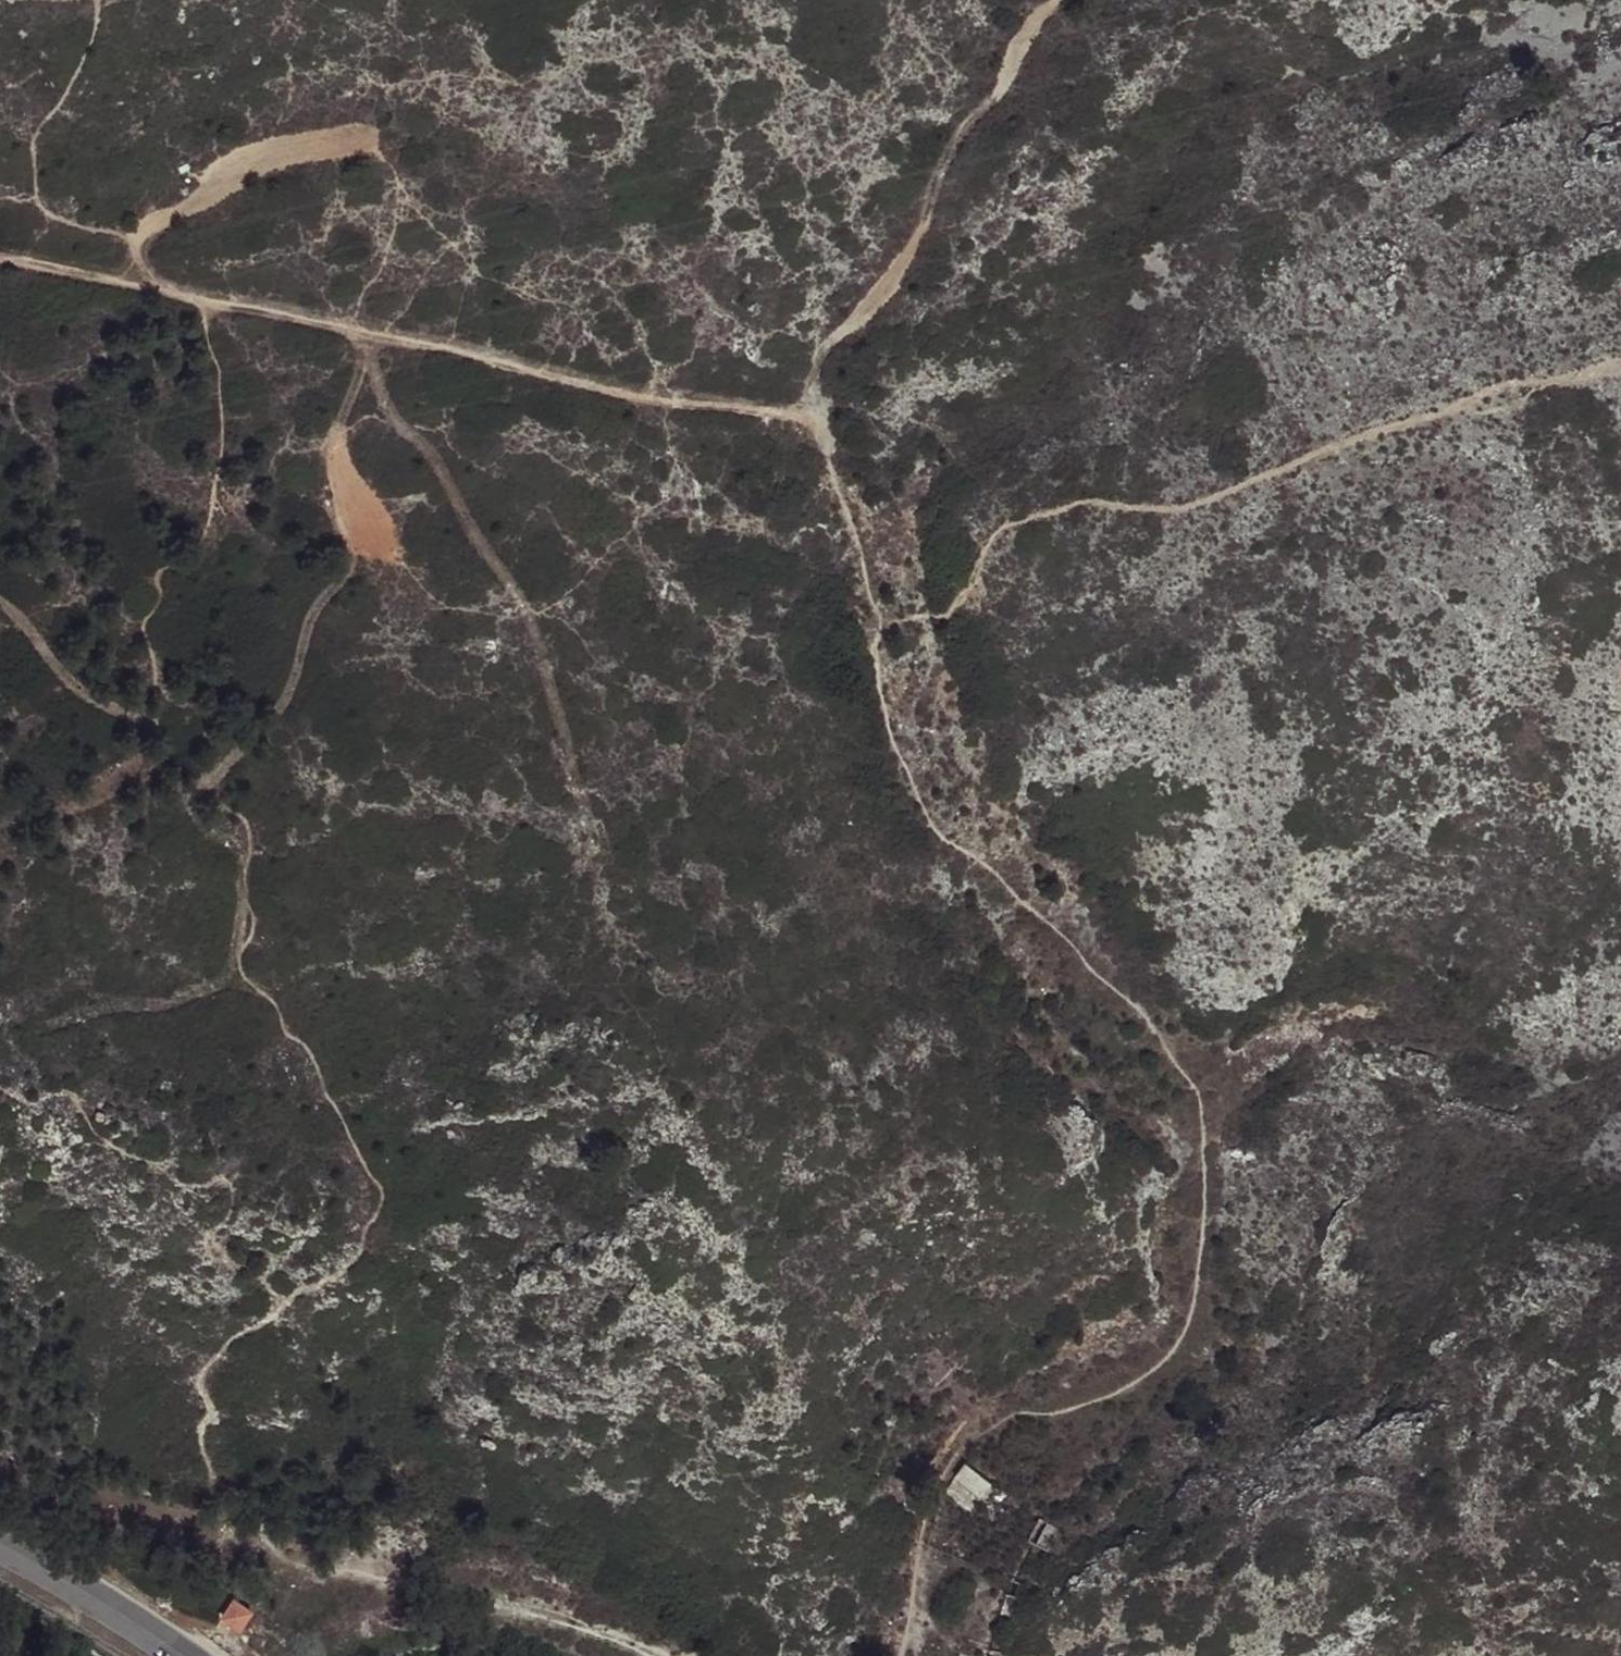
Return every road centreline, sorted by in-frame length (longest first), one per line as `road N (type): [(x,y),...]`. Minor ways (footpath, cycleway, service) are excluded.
road 1 (track): [(0,255),(637,392),(805,413)]
road 2 (track): [(662,1655),(617,1635),(425,1582),(320,1577),(245,1515)]
road 3 (track): [(245,1515),(209,1543),(44,1501),(0,1497)]
road 4 (primary): [(0,1547),(184,1655)]

